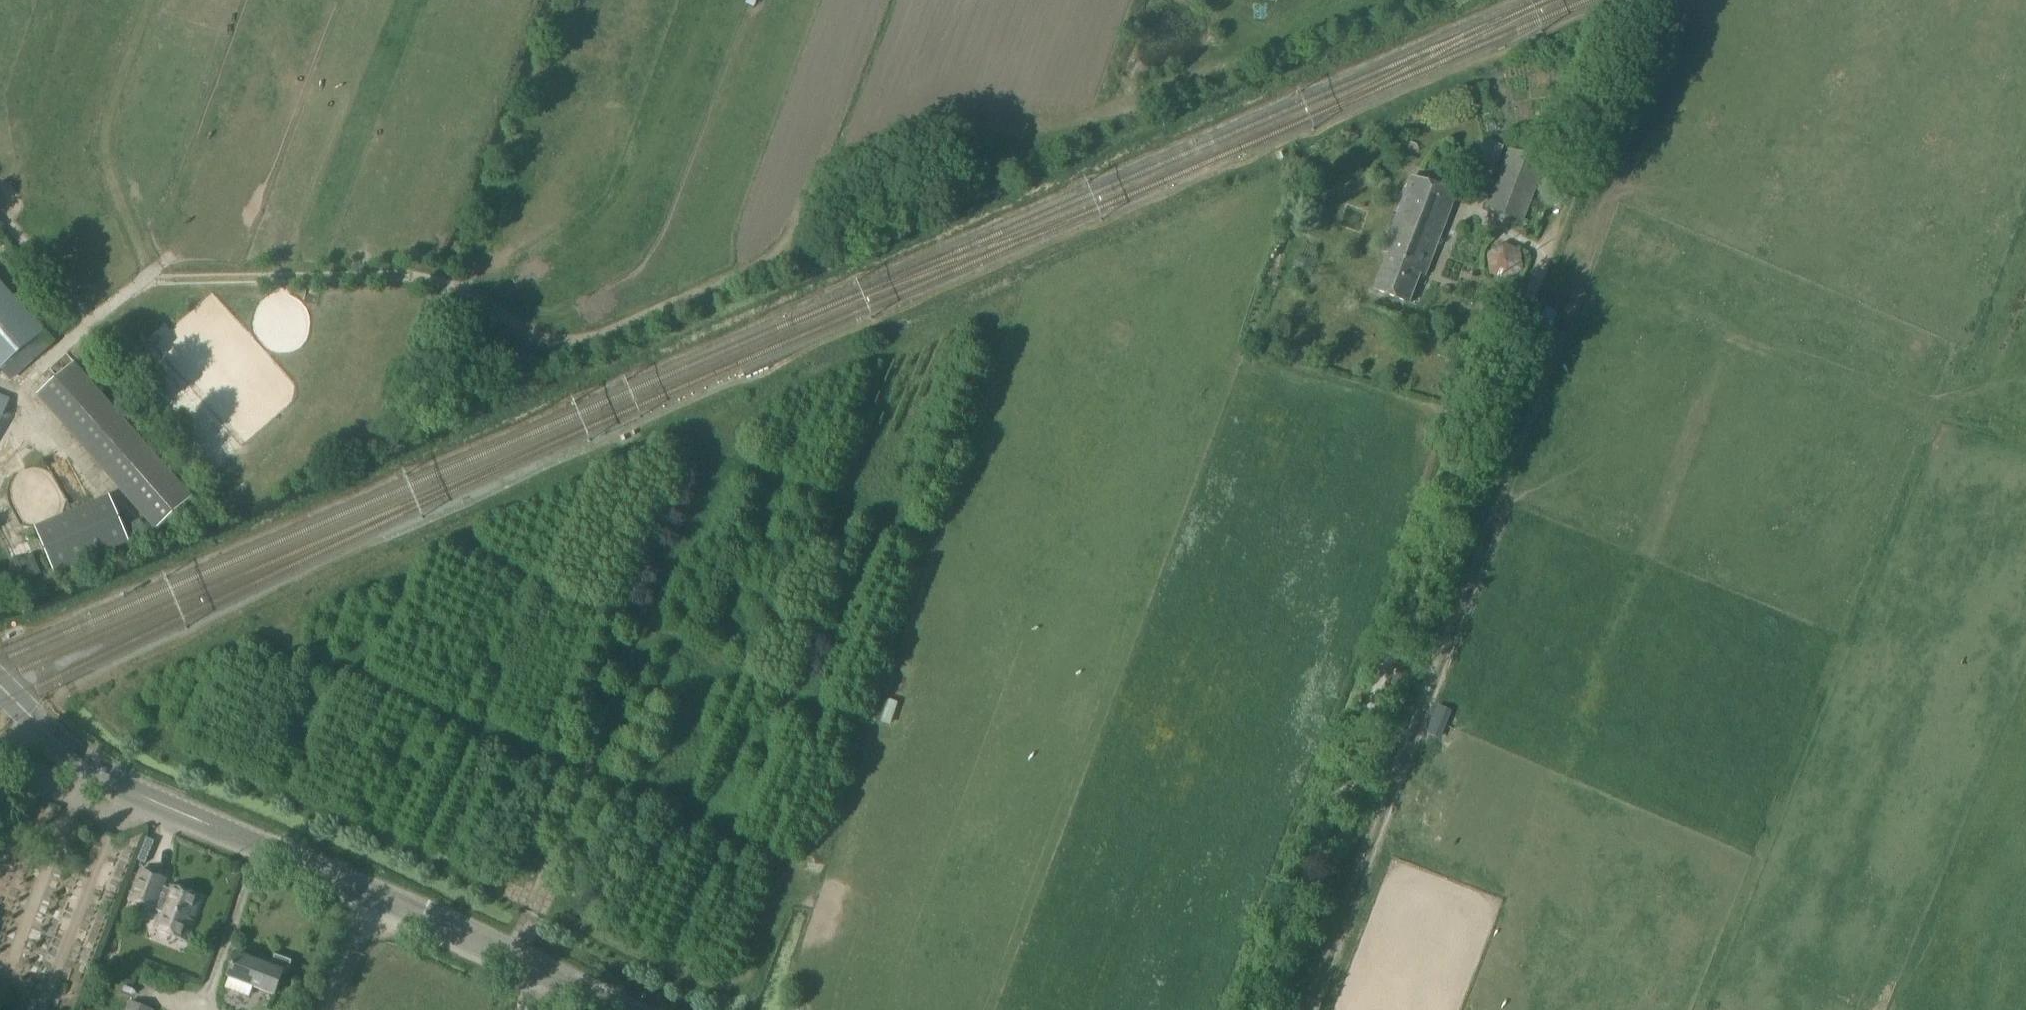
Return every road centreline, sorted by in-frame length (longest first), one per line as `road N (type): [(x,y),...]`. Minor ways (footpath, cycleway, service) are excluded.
road 1 (track): [(151,0),(105,142),(159,280),(406,275),(455,286),(570,343),(766,262),(791,240),(830,173),(870,153),(918,140),(1067,124),(1386,0)]
road 2 (track): [(1253,1009),(1542,253)]
road 3 (tertiary): [(619,1009),(151,801),(75,757),(0,686)]

